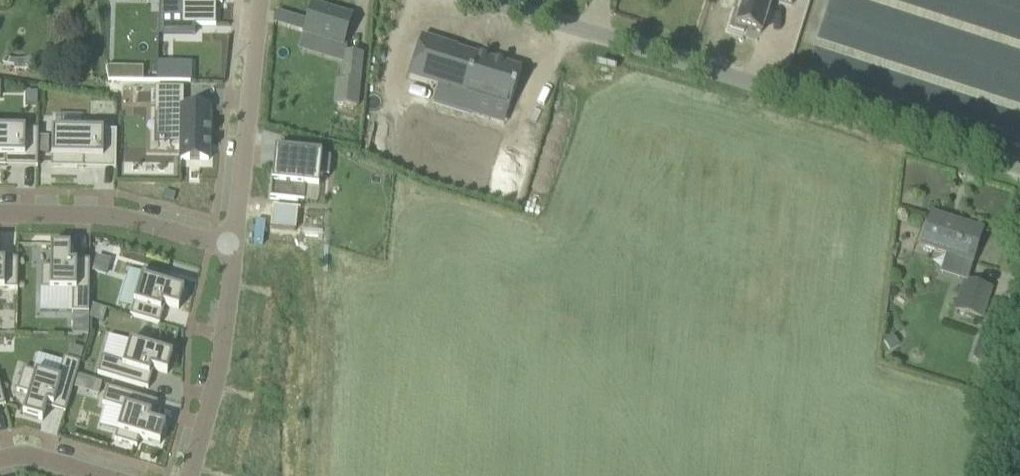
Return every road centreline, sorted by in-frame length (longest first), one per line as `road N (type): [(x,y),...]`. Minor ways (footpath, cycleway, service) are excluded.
road 1 (unclassified): [(1019,162),(476,0)]
road 2 (residential): [(256,0),(235,245)]
road 3 (residential): [(0,210),(127,217),(235,245)]
road 4 (residential): [(235,245),(191,475)]

